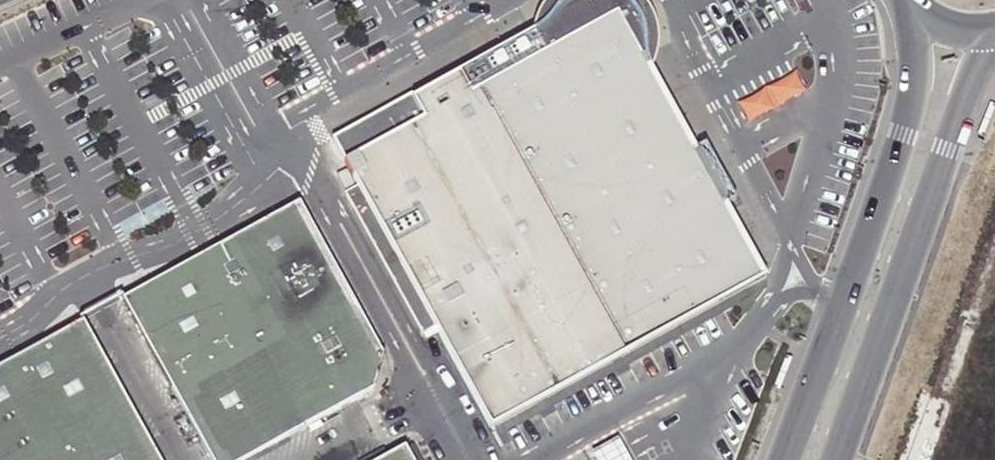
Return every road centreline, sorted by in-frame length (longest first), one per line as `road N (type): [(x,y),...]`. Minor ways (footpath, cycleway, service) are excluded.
road 1 (secondary): [(913,7),(915,62),(904,117),(780,459)]
road 2 (secondary): [(847,424),(990,29)]

